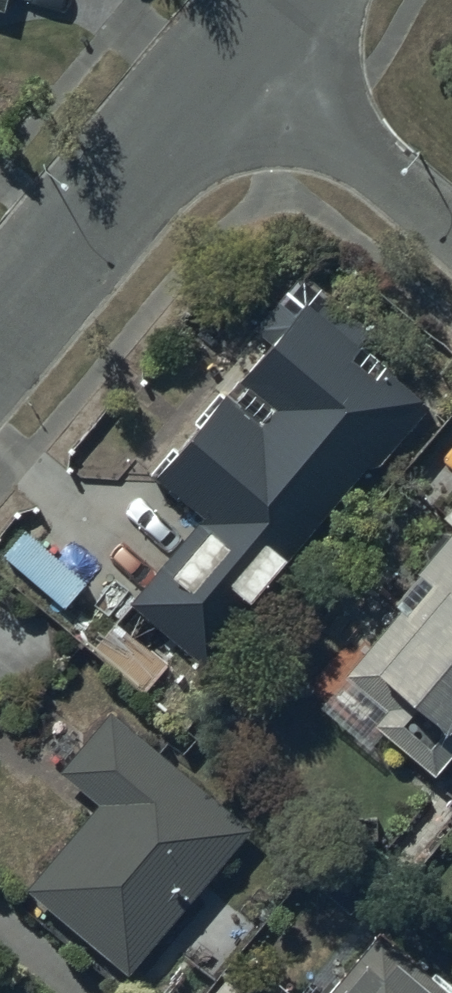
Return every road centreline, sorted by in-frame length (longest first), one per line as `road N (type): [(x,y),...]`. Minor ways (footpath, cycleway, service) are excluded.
road 1 (tertiary): [(0,328),(237,49)]
road 2 (residential): [(237,49),(451,229)]

